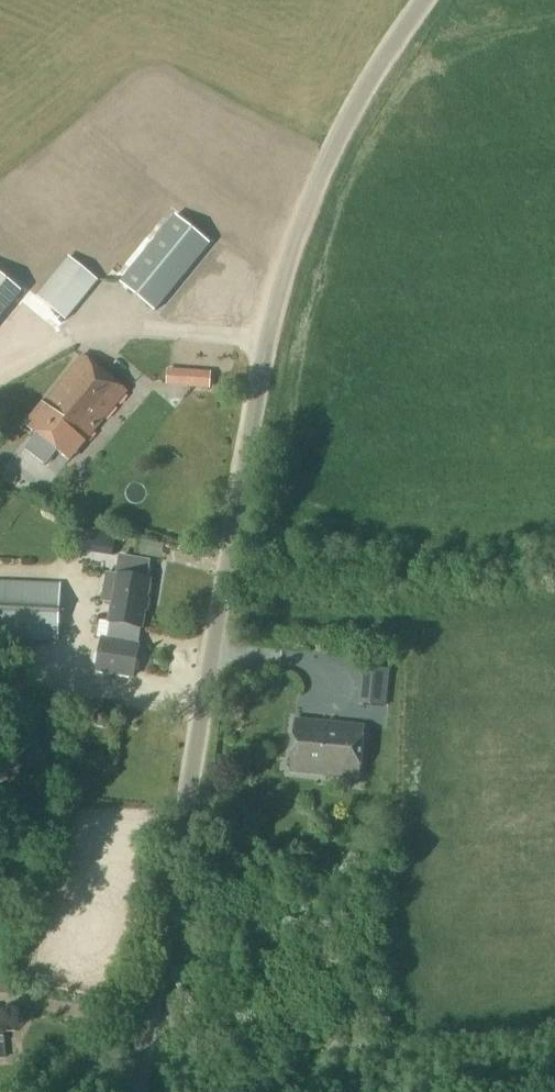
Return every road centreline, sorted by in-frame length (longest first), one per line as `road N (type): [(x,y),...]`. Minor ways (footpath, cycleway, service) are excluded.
road 1 (unclassified): [(135,1091),(285,268),(334,144),(423,0)]

